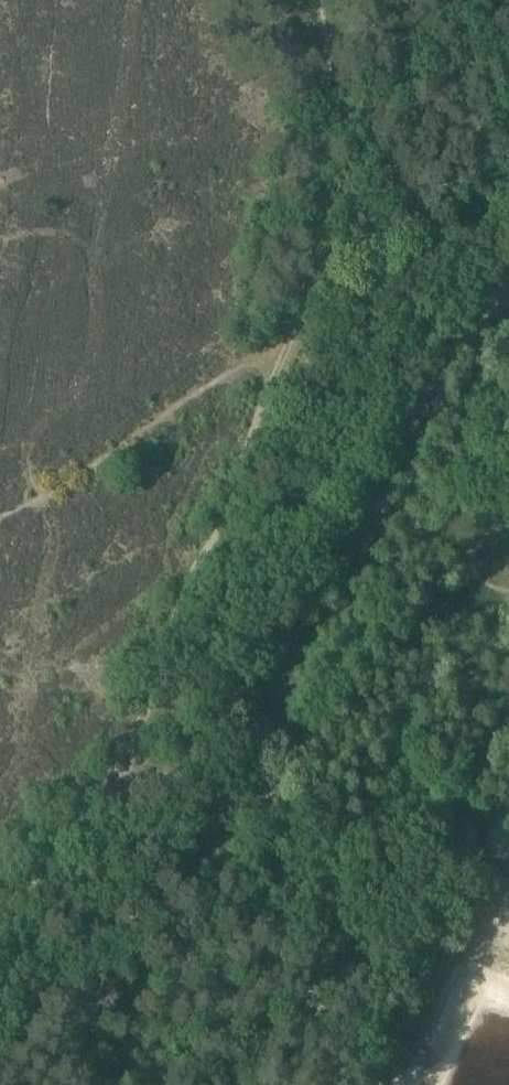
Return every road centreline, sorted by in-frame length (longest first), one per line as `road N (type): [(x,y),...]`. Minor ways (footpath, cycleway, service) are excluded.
road 1 (track): [(328,0),(334,113),(314,277),(105,777)]
road 2 (track): [(508,309),(453,352),(195,731)]
road 3 (track): [(105,777),(0,941)]

